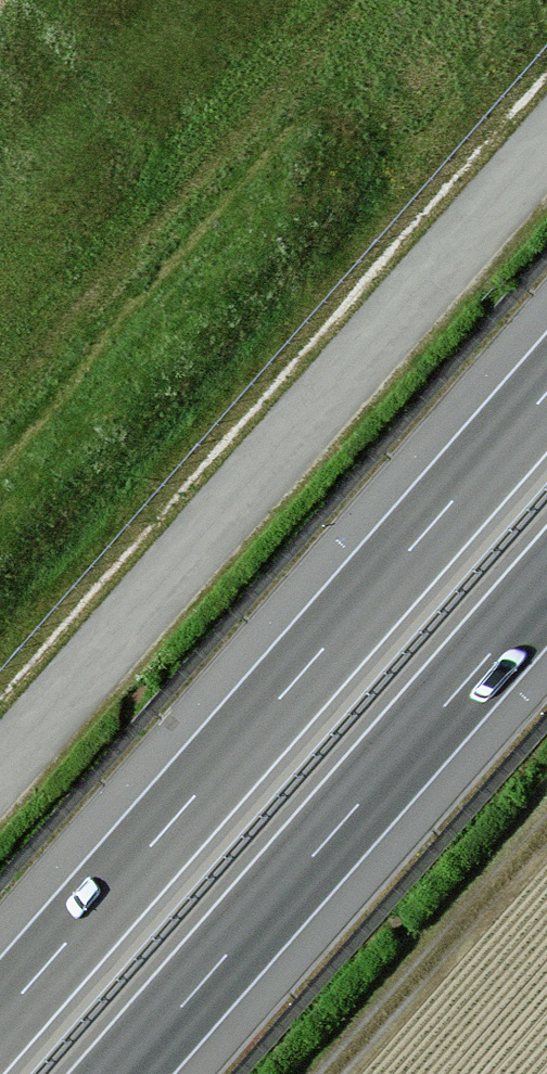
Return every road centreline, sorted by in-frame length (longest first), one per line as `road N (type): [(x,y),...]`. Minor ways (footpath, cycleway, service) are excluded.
road 1 (tertiary): [(0,772),(546,146)]
road 2 (motorway): [(546,393),(0,1019)]
road 3 (motorway): [(123,1073),(546,589)]
road 4 (track): [(546,827),(331,1073)]

